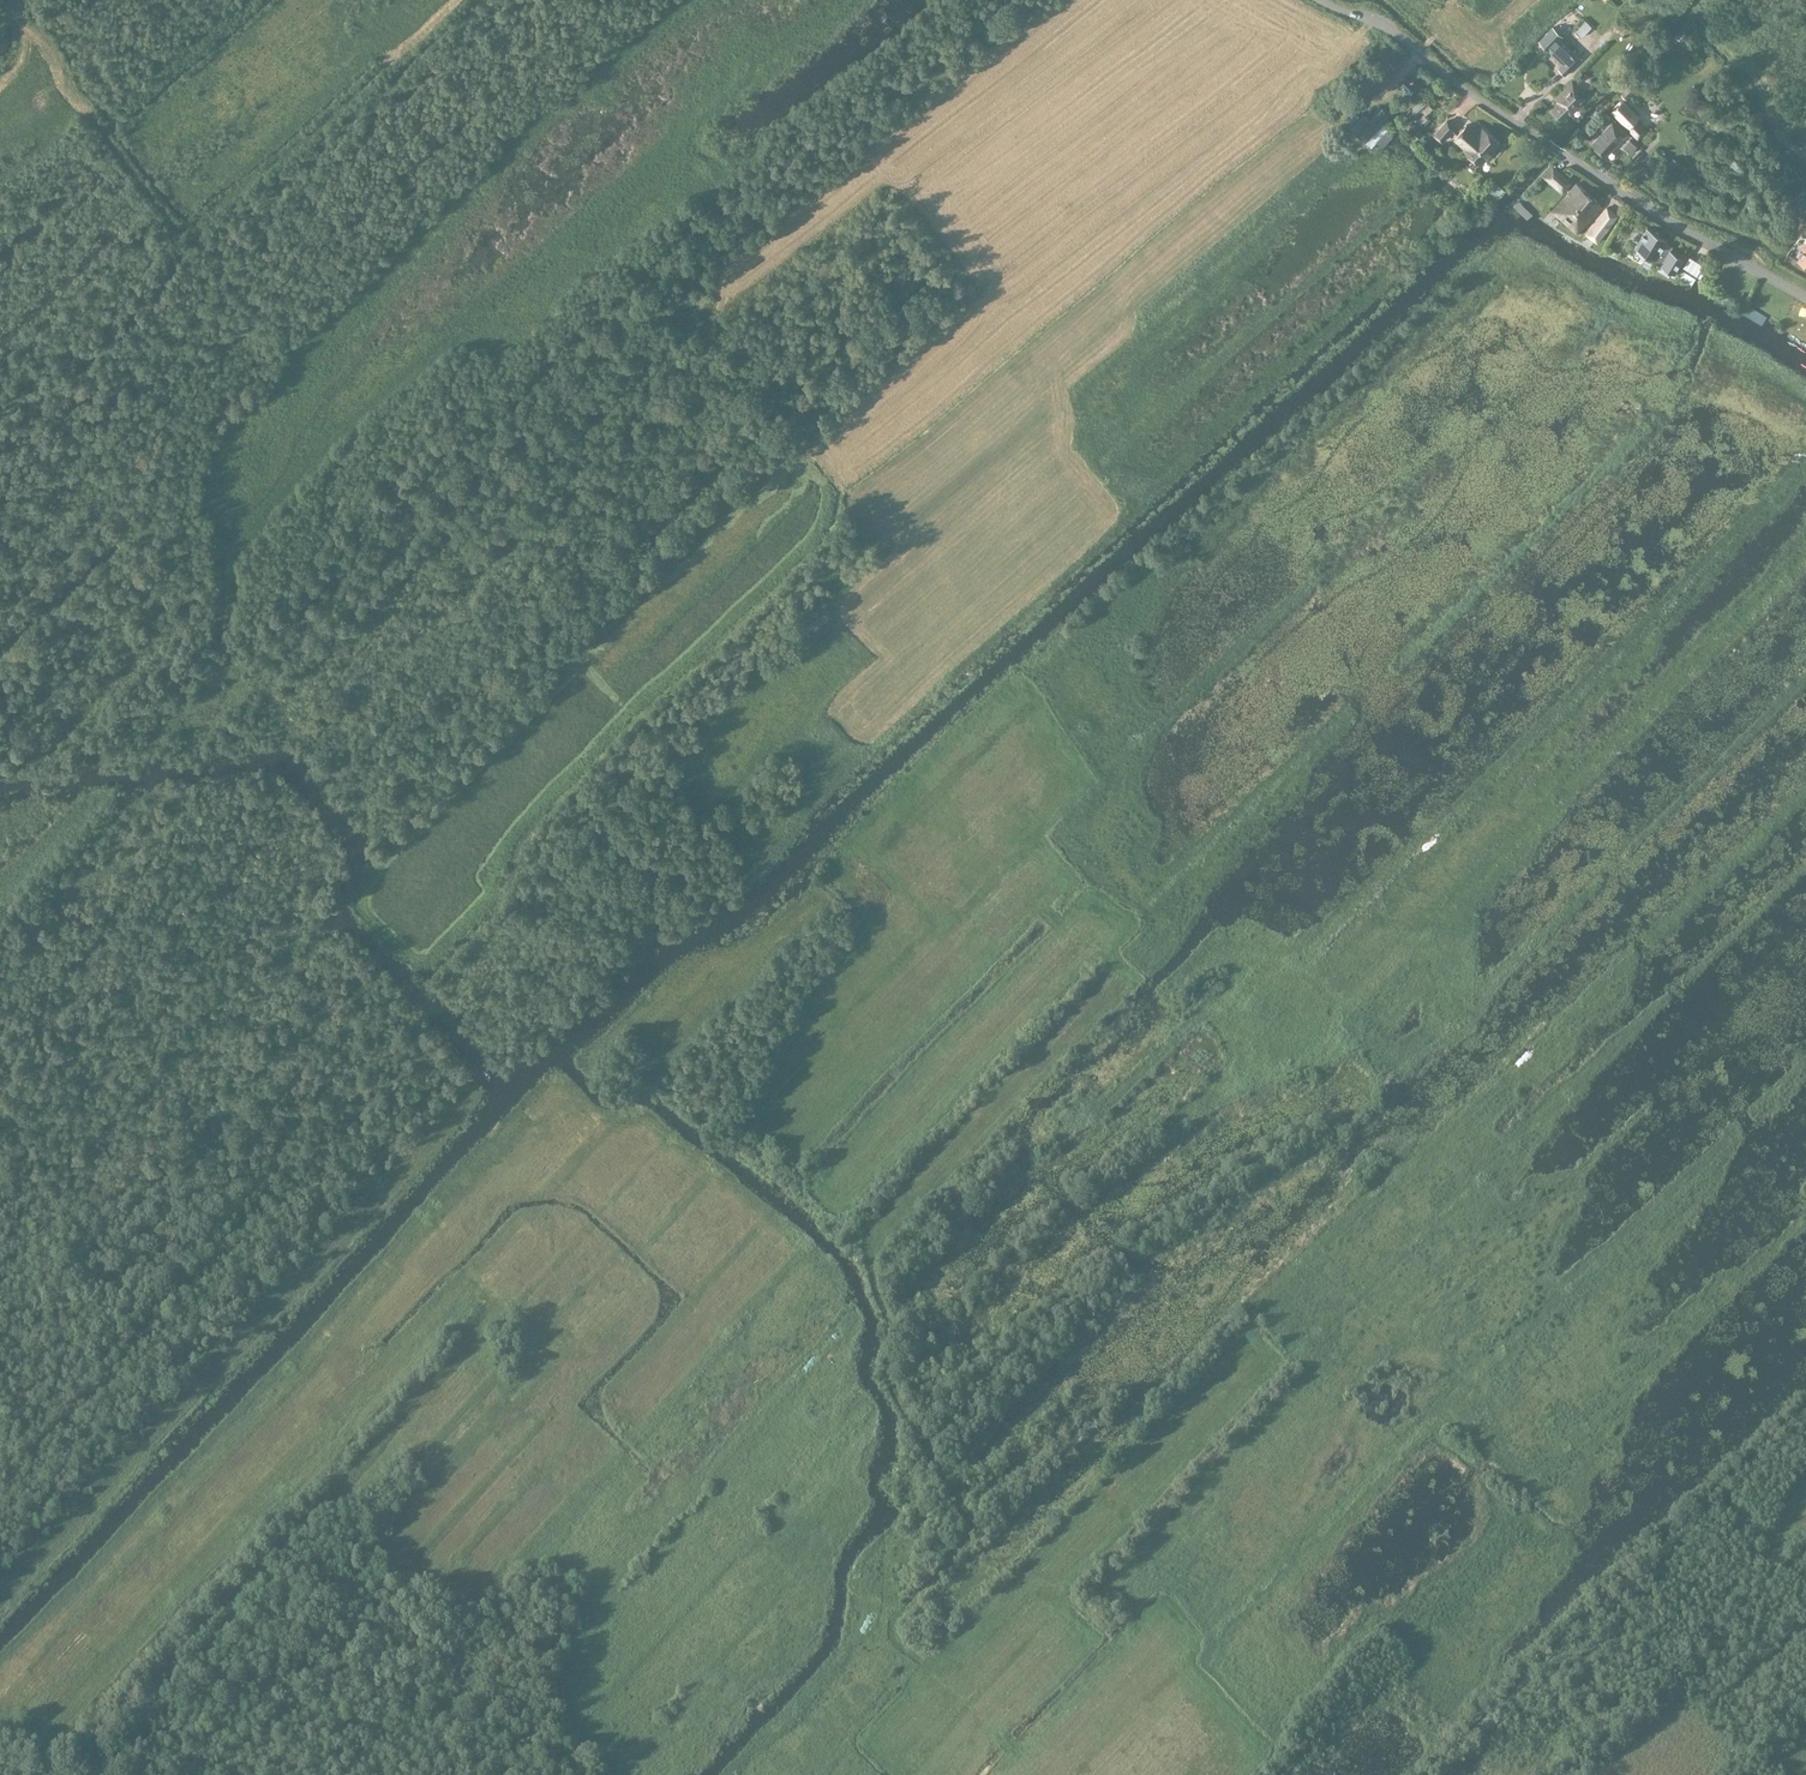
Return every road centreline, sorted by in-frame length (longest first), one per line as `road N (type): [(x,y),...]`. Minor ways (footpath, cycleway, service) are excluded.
road 1 (tertiary): [(1805,297),(1622,194),(1481,102),(1385,26),(1318,0)]

